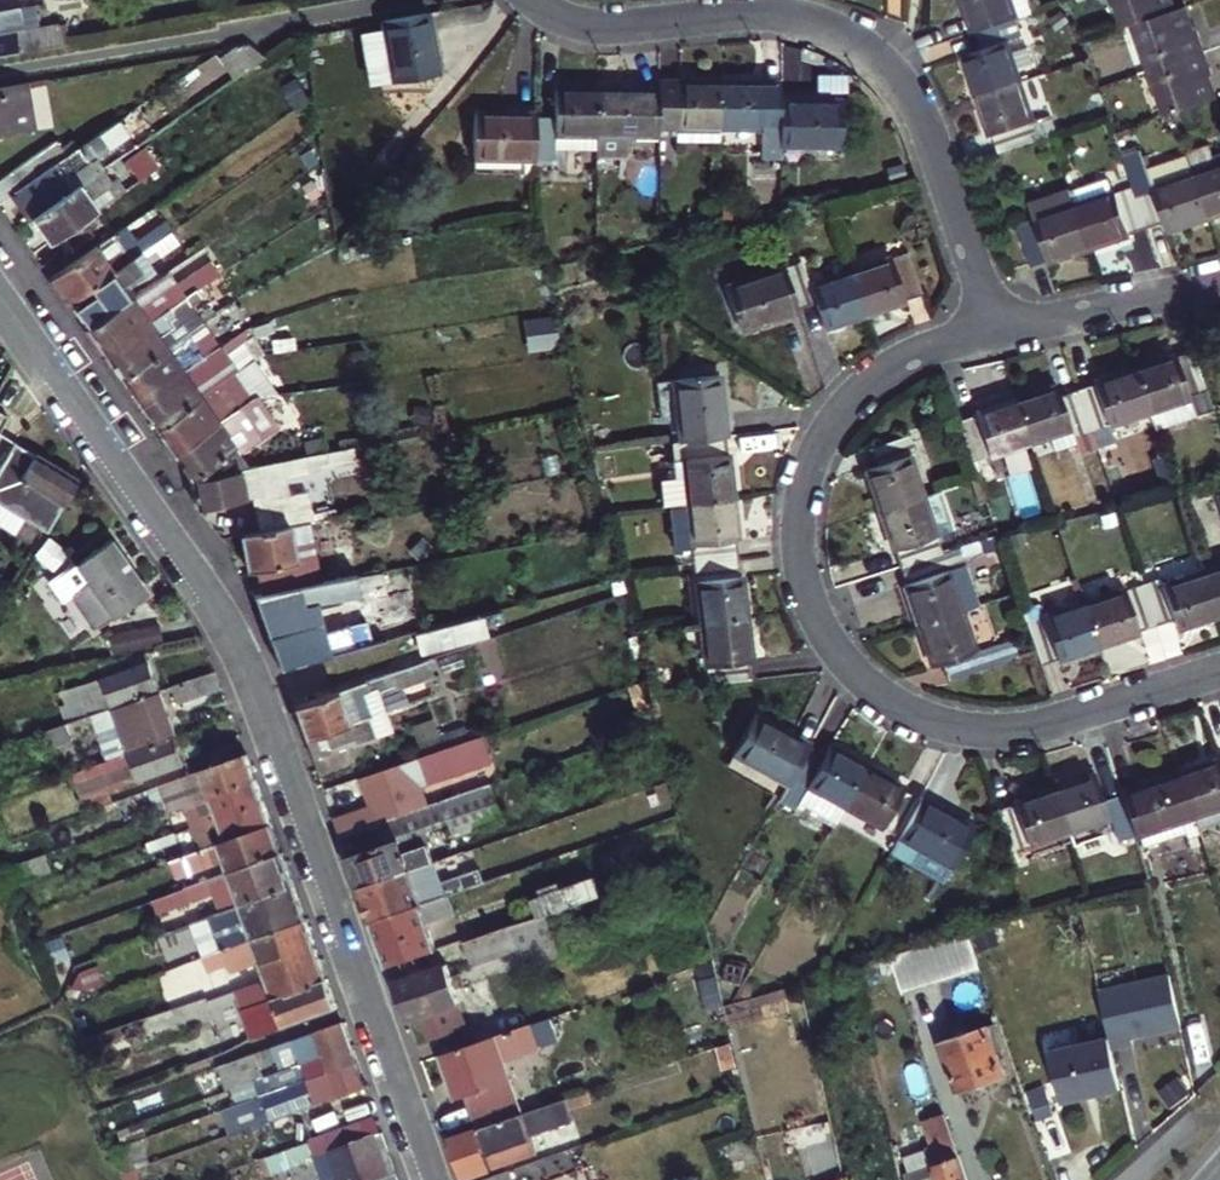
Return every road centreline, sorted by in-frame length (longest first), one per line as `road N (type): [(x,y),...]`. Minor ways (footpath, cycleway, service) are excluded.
road 1 (residential): [(434,1179),(235,644),(0,306)]
road 2 (residential): [(1219,671),(1051,724),(961,731),(885,702),(828,644),(800,573),(798,533),(811,459),(829,426),(873,380),(992,333)]
road 3 (residential): [(531,0),(558,16),(624,28),(799,18),(860,45),(906,92),(929,135),(992,333)]
road 4 (residential): [(992,333),(1219,283)]

